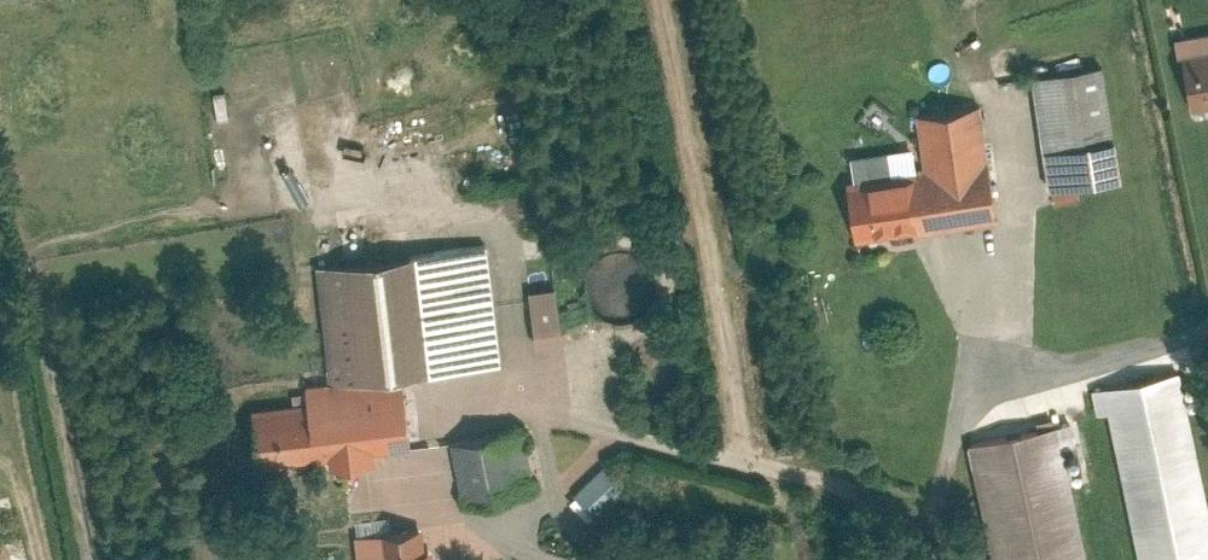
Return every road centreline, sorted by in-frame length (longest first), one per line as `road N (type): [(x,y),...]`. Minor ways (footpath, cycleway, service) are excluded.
road 1 (unclassified): [(972,343),(936,559)]

